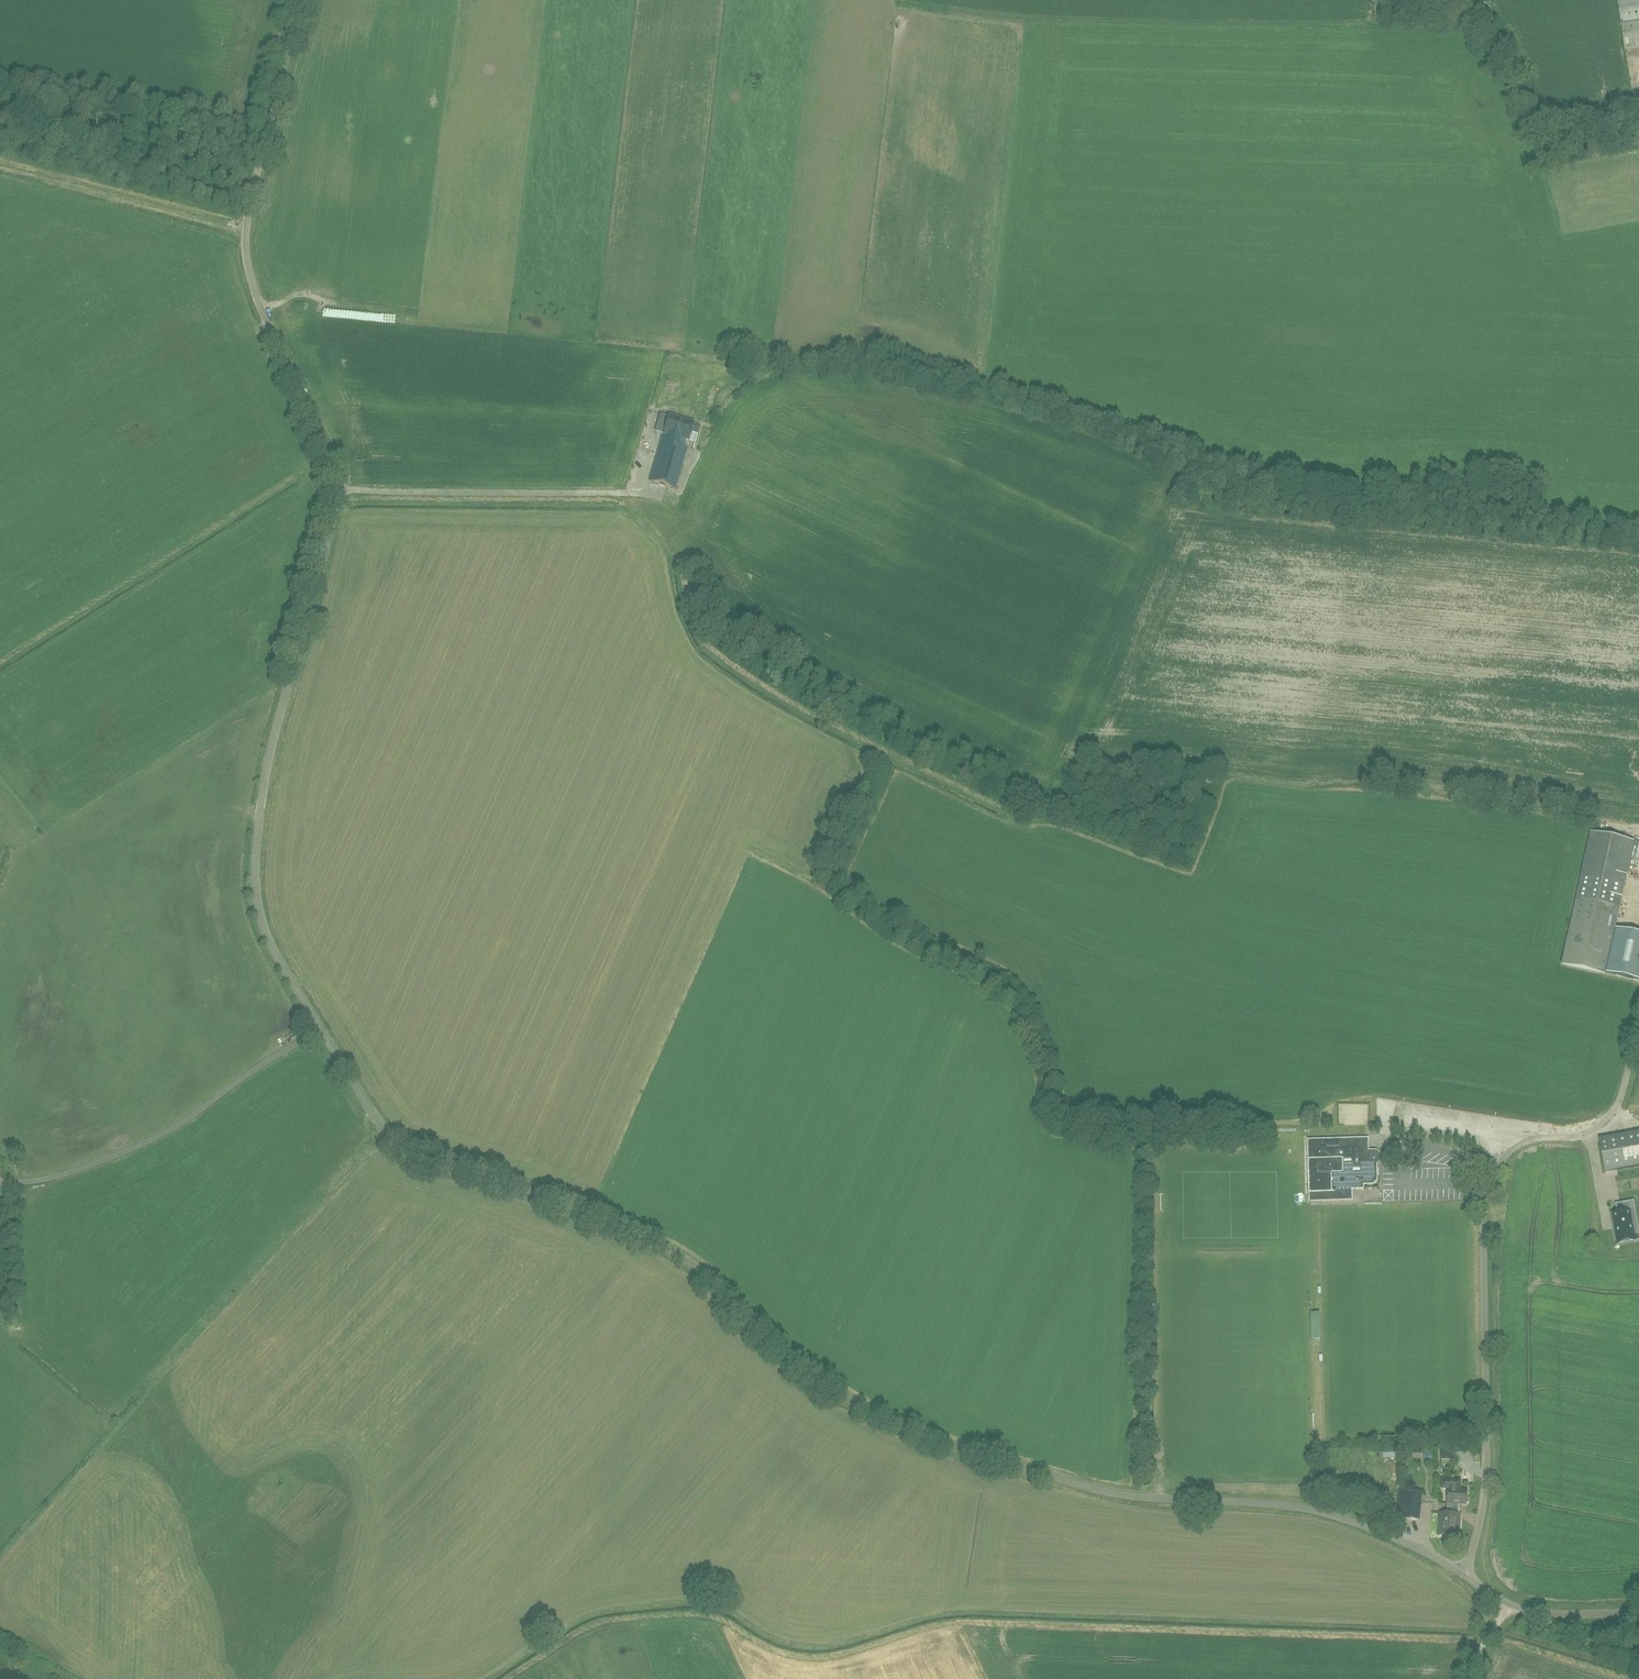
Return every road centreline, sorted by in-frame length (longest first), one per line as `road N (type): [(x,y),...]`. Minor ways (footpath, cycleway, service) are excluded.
road 1 (unclassified): [(1463,1574),(1320,1511),(1107,1491),(903,1427),(802,1369),(718,1285),(668,1249),(420,1155),(380,1124),(273,951),(256,887),(268,760),(336,498),(325,454),(256,296),(245,246),(300,0)]
road 2 (unclassified): [(1463,1574),(1485,1485),(1490,1180),(1519,1144),(1582,1133),(1606,1119),(1638,1026)]
road 3 (track): [(246,227),(0,164)]
road 4 (unclassified): [(1638,1612),(1523,1610),(1463,1574)]

